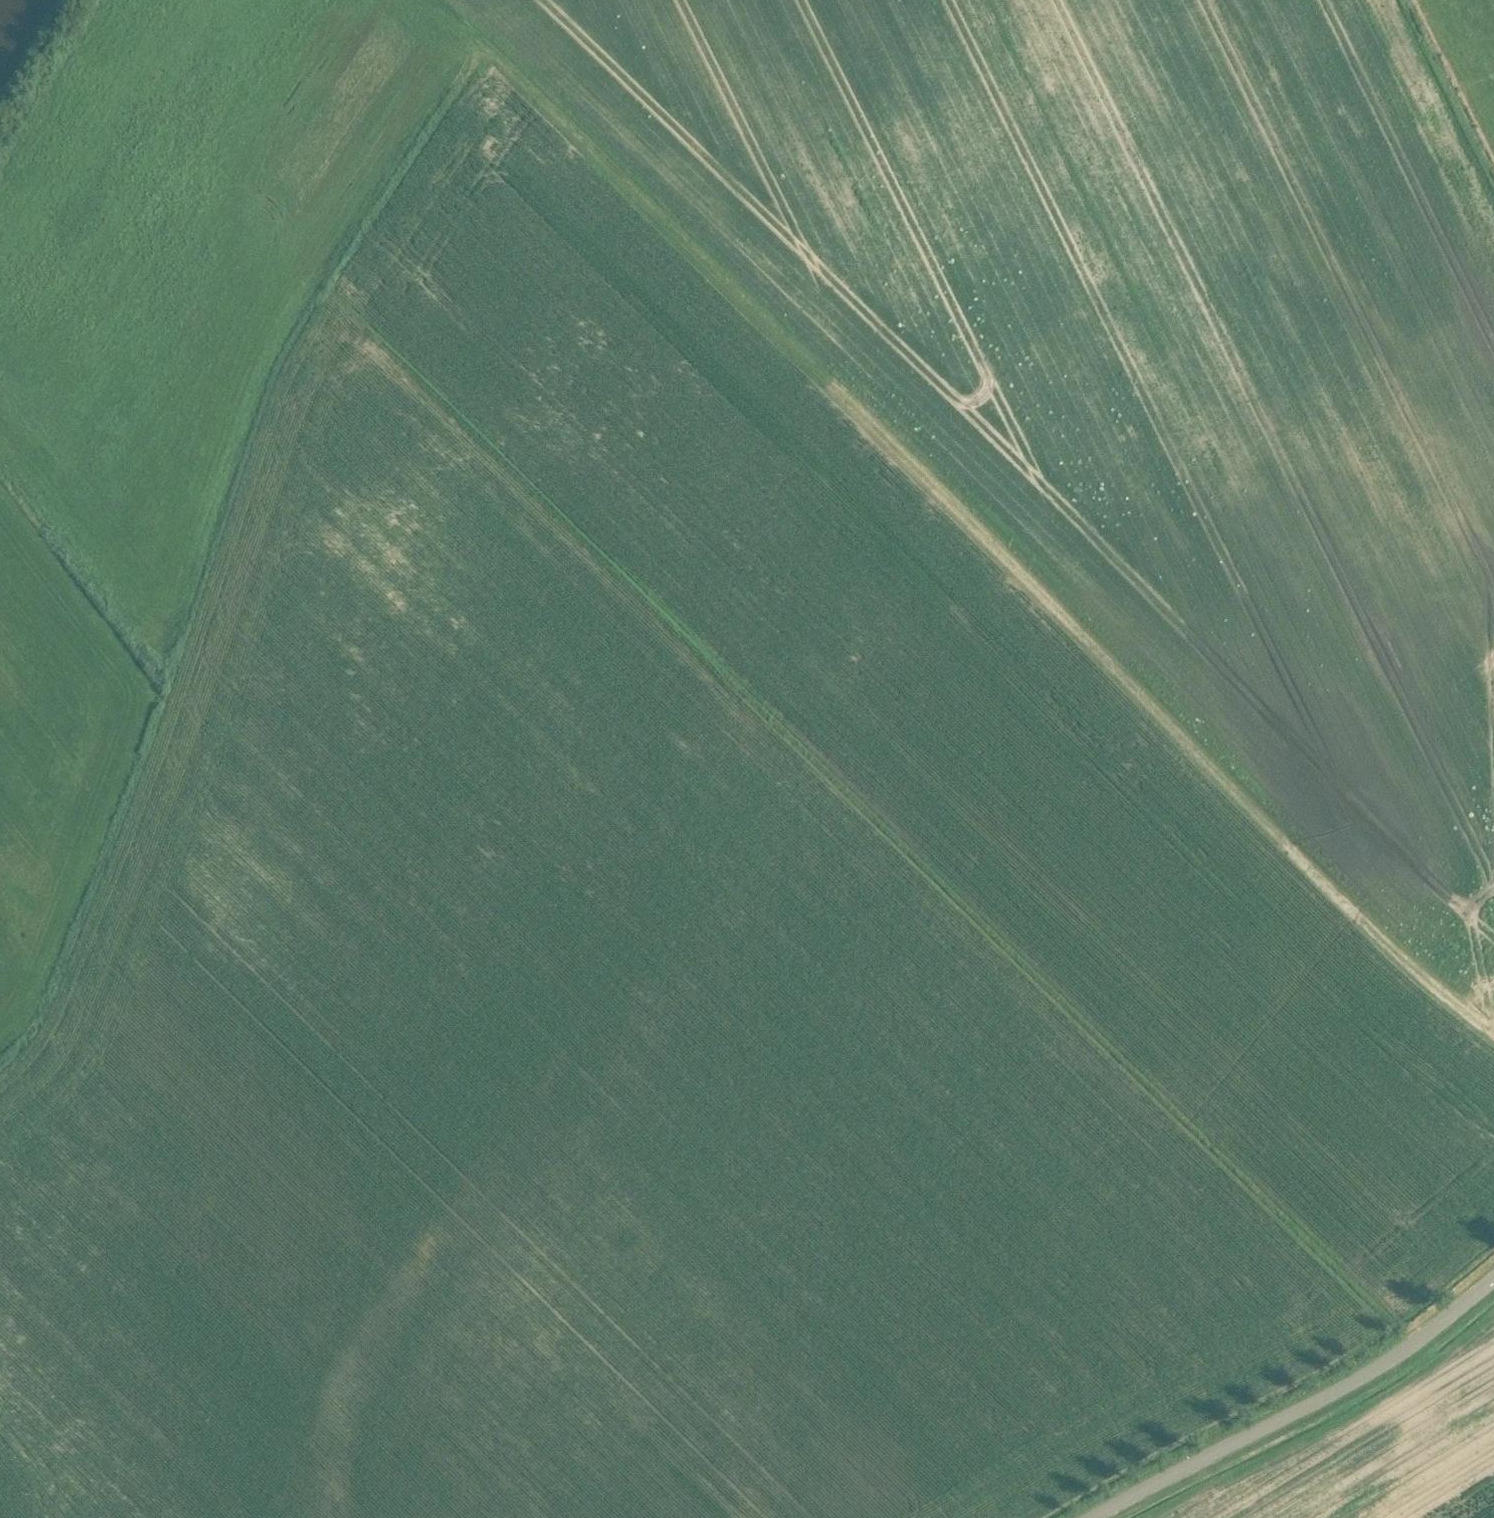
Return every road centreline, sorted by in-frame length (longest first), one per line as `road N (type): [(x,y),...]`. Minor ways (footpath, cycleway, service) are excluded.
road 1 (unclassified): [(1100,1517),(1354,1382),(1493,1279)]

